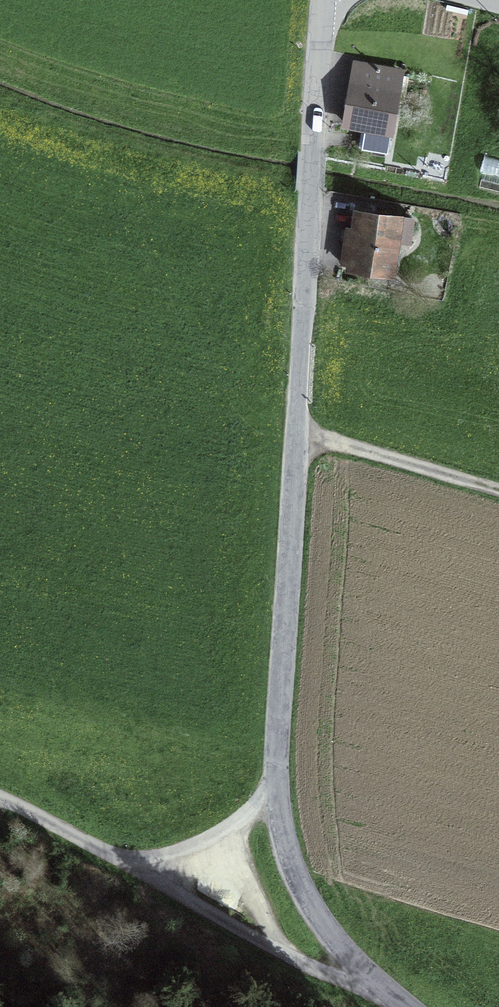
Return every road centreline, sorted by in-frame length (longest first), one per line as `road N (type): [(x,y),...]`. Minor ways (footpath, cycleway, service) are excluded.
road 1 (tertiary): [(402,1006),(376,988),(305,891),(276,793),(323,0)]
road 2 (track): [(118,858),(376,988)]
road 3 (track): [(297,438),(498,495)]
road 4 (track): [(276,793),(211,837),(163,855),(118,858)]
road 5 (track): [(0,797),(118,858)]

